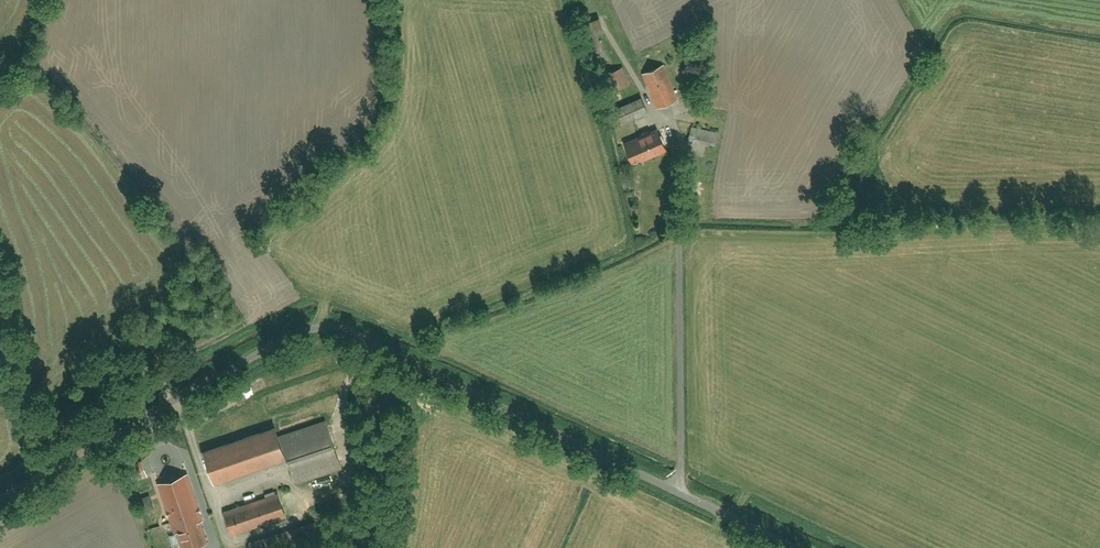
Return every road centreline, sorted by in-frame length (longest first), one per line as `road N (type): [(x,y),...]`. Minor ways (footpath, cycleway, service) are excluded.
road 1 (residential): [(0,497),(280,342),(323,327),(407,360),(792,547)]
road 2 (track): [(673,493),(683,467),(681,122)]

